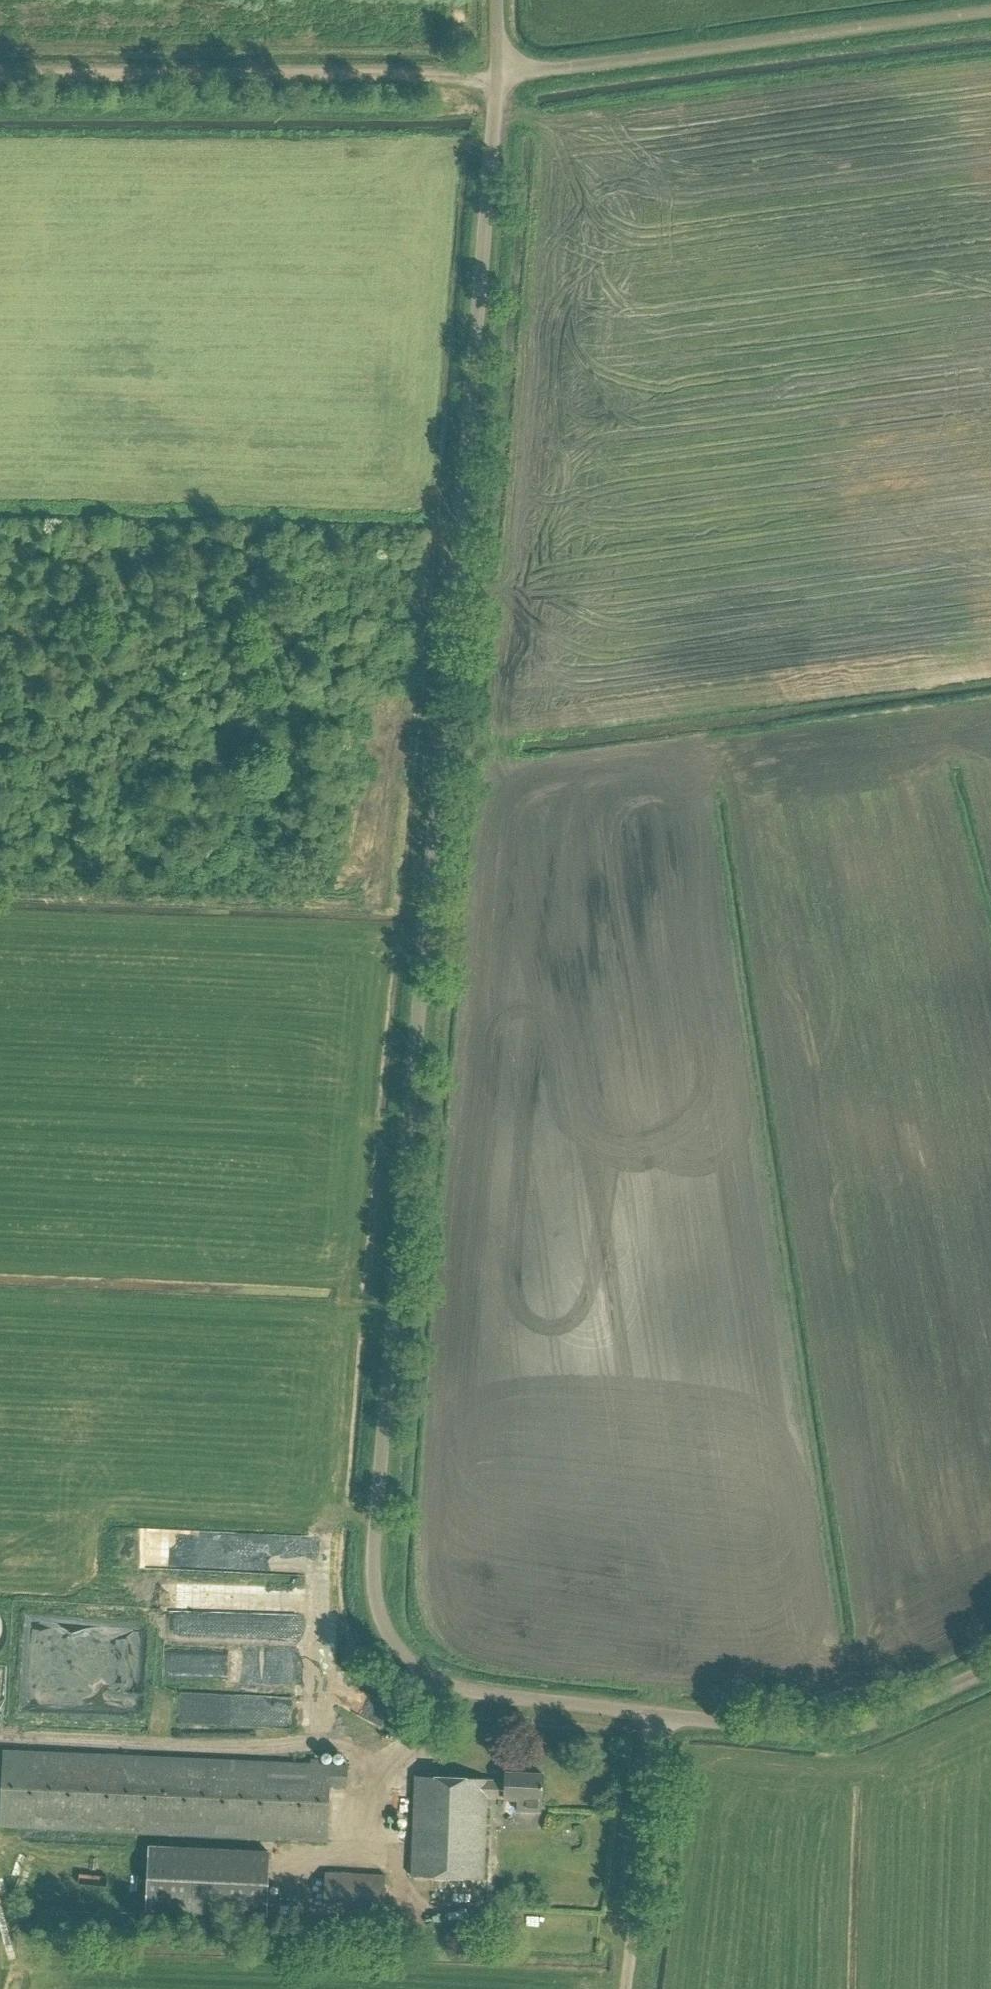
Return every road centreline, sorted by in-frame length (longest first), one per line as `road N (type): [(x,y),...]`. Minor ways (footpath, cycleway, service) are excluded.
road 1 (unclassified): [(655,1716),(444,1685),(408,1660),(381,1621),(371,1569),(494,75)]
road 2 (unclassified): [(494,75),(990,9)]
road 3 (track): [(494,75),(0,73)]
road 4 (unclassified): [(655,1716),(810,1730),(911,1703),(990,1666)]
road 5 (unclassified): [(624,1988),(655,1716)]

